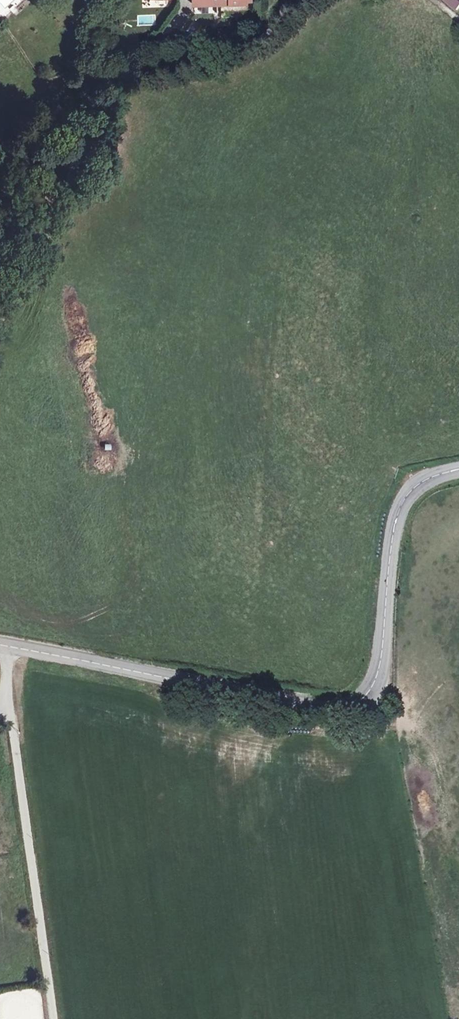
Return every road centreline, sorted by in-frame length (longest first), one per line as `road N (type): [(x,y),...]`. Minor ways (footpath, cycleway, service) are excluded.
road 1 (tertiary): [(0,646),(316,707),(364,705),(377,675),(400,508),(425,481),(458,470)]

